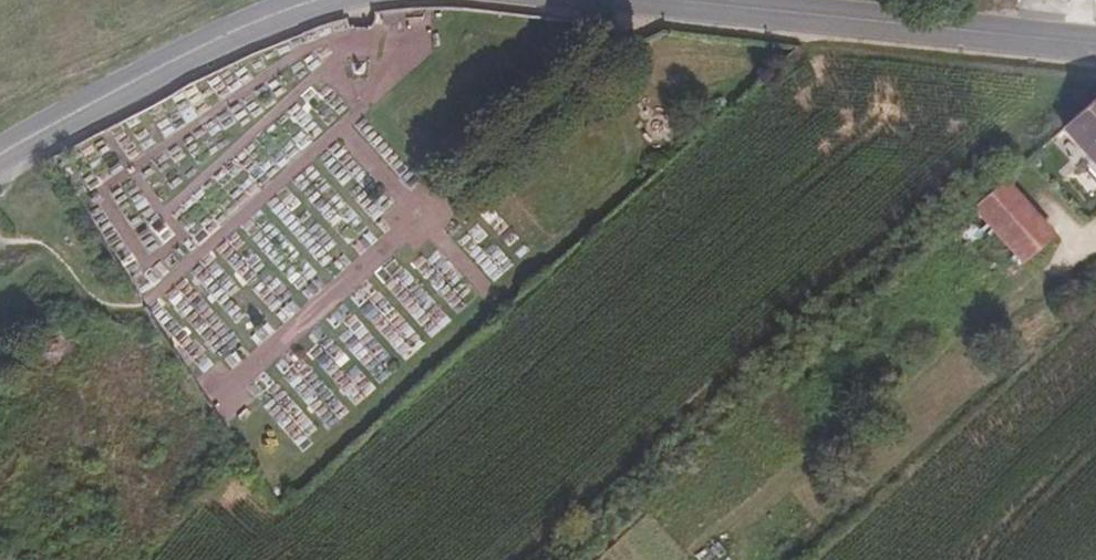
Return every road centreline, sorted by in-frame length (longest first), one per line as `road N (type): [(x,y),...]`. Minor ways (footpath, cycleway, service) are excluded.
road 1 (secondary): [(1095,43),(674,0)]
road 2 (secondary): [(310,0),(202,41),(0,154)]

